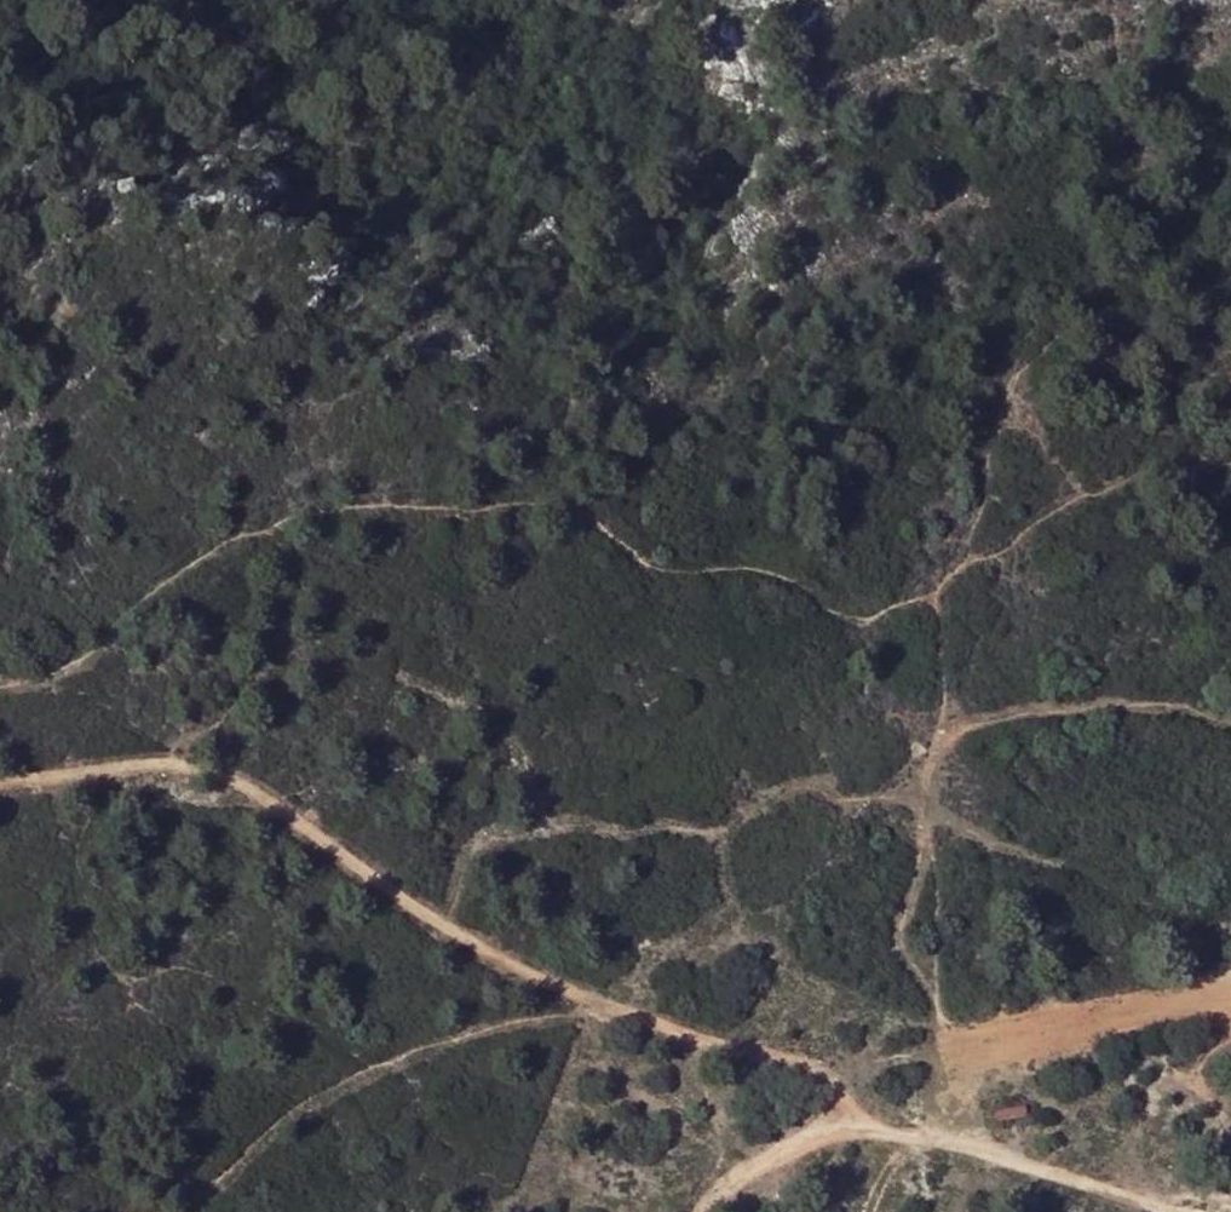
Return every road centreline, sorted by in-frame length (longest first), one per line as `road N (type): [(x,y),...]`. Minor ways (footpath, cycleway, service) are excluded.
road 1 (track): [(851,1128),(831,1077),(582,996),(476,942),(225,778),(171,760),(0,783)]
road 2 (track): [(713,1211),(718,1199),(797,1143),(851,1128),(975,1149),(1178,1211)]

